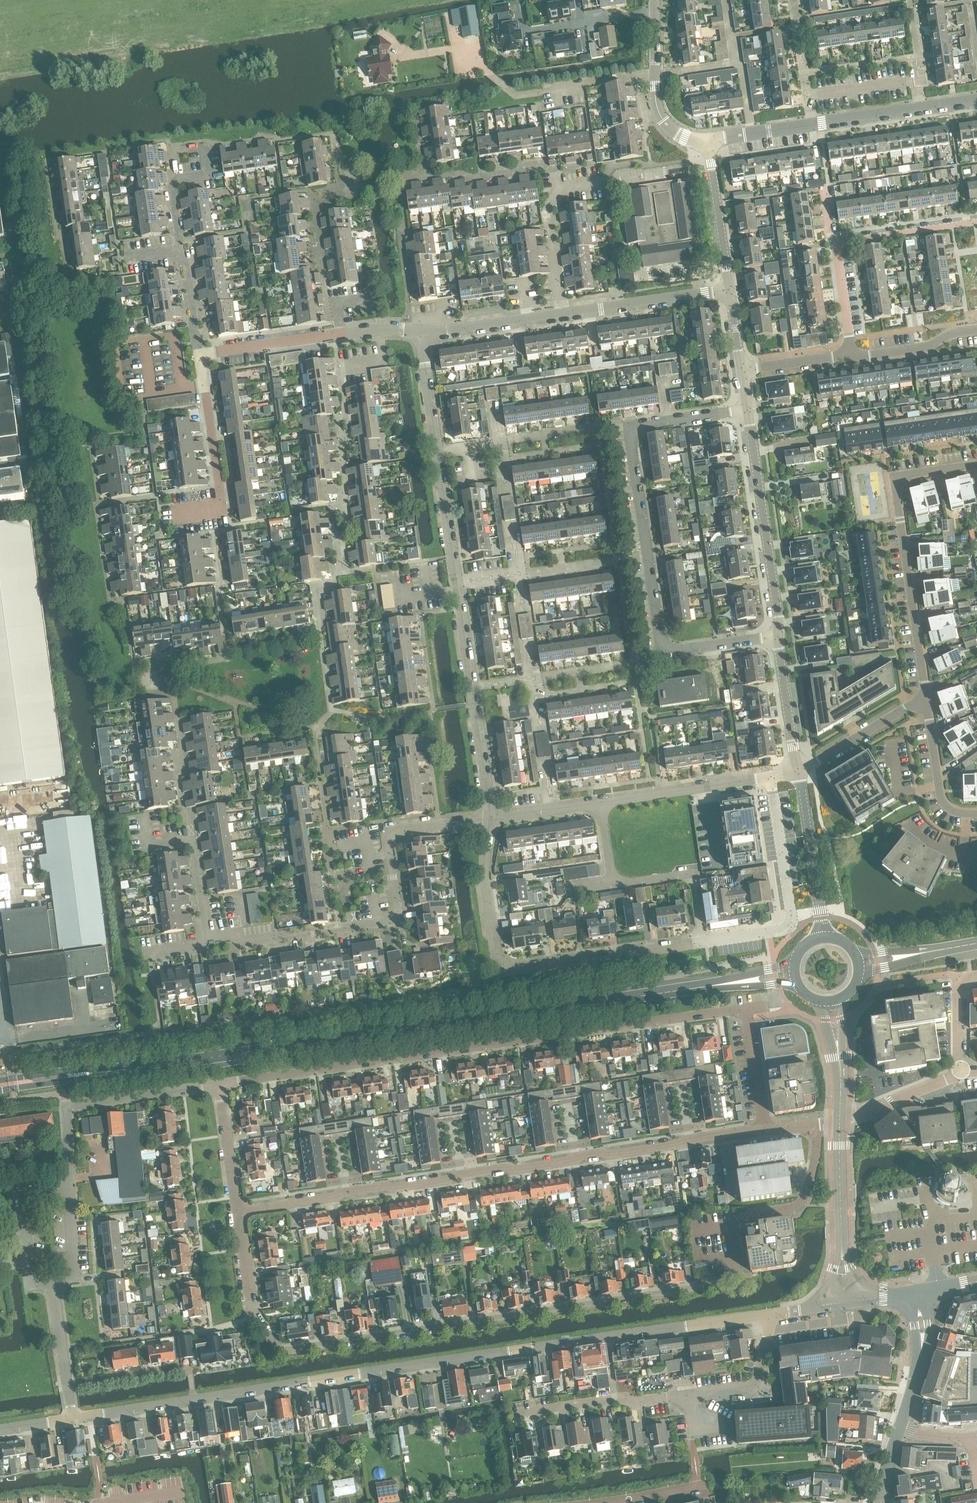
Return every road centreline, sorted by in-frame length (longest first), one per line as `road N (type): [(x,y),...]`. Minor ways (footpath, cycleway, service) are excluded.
road 1 (residential): [(238,1210),(254,1317),(281,1351),(740,1279),(731,1225),(744,1214),(799,1204),(817,1147),(815,1124)]
road 2 (secondary): [(0,1087),(794,973)]
road 3 (residential): [(772,1314),(73,1418)]
road 4 (residential): [(219,1082),(746,1008),(766,1129)]
road 5 (residential): [(238,1210),(766,1129)]
road 6 (residential): [(500,963),(514,968),(784,929),(791,918),(769,776)]
road 7 (residential): [(207,947),(399,920),(387,833),(490,818)]
road 8 (residential): [(661,651),(627,426),(747,409)]
road 9 (residential): [(927,696),(896,479),(976,466)]
road 10 (residential): [(490,818),(769,776)]
road 11 (residential): [(852,353),(833,242),(976,221)]
road 12 (residential): [(199,354),(174,180),(208,175),(204,145)]
road 13 (residential): [(67,1189),(66,1105),(219,1082)]
road 14 (tertiary): [(778,635),(747,409)]
road 15 (residential): [(199,354),(378,329),(420,334)]
road 16 (tertiary): [(848,1302),(840,1119)]
road 17 (residential): [(562,312),(546,207),(555,190),(602,184)]
road 18 (tertiary): [(709,140),(685,137),(656,104),(654,0)]
road 19 (residential): [(562,312),(729,291)]
road 20 (tertiary): [(822,936),(799,772)]
road 21 (residential): [(525,1413),(686,1395)]
road 22 (residential): [(221,507),(199,354)]
road 23 (tertiary): [(729,291),(709,140)]
road 24 (residential): [(53,1283),(36,1281),(21,1194),(67,1189)]
road 25 (residential): [(799,772),(927,696)]
road 26 (residential): [(500,963),(484,878),(490,818)]
road 27 (residential): [(927,696),(947,809),(976,814)]
road 28 (residential): [(420,334),(562,312)]
road 29 (residential): [(686,1395),(755,1386),(772,1314)]
road 30 (tertiary): [(799,772),(778,635)]
road 31 (tertiary): [(899,1425),(922,1338),(918,1291)]
road 32 (residential): [(490,818),(471,687)]
road 33 (residential): [(456,582),(436,453)]
road 34 (residential): [(238,1210),(219,1082)]
road 35 (residential): [(840,1119),(959,1072)]
road 36 (residential): [(852,353),(930,345),(976,328)]
road 37 (residential): [(436,453),(420,334)]

